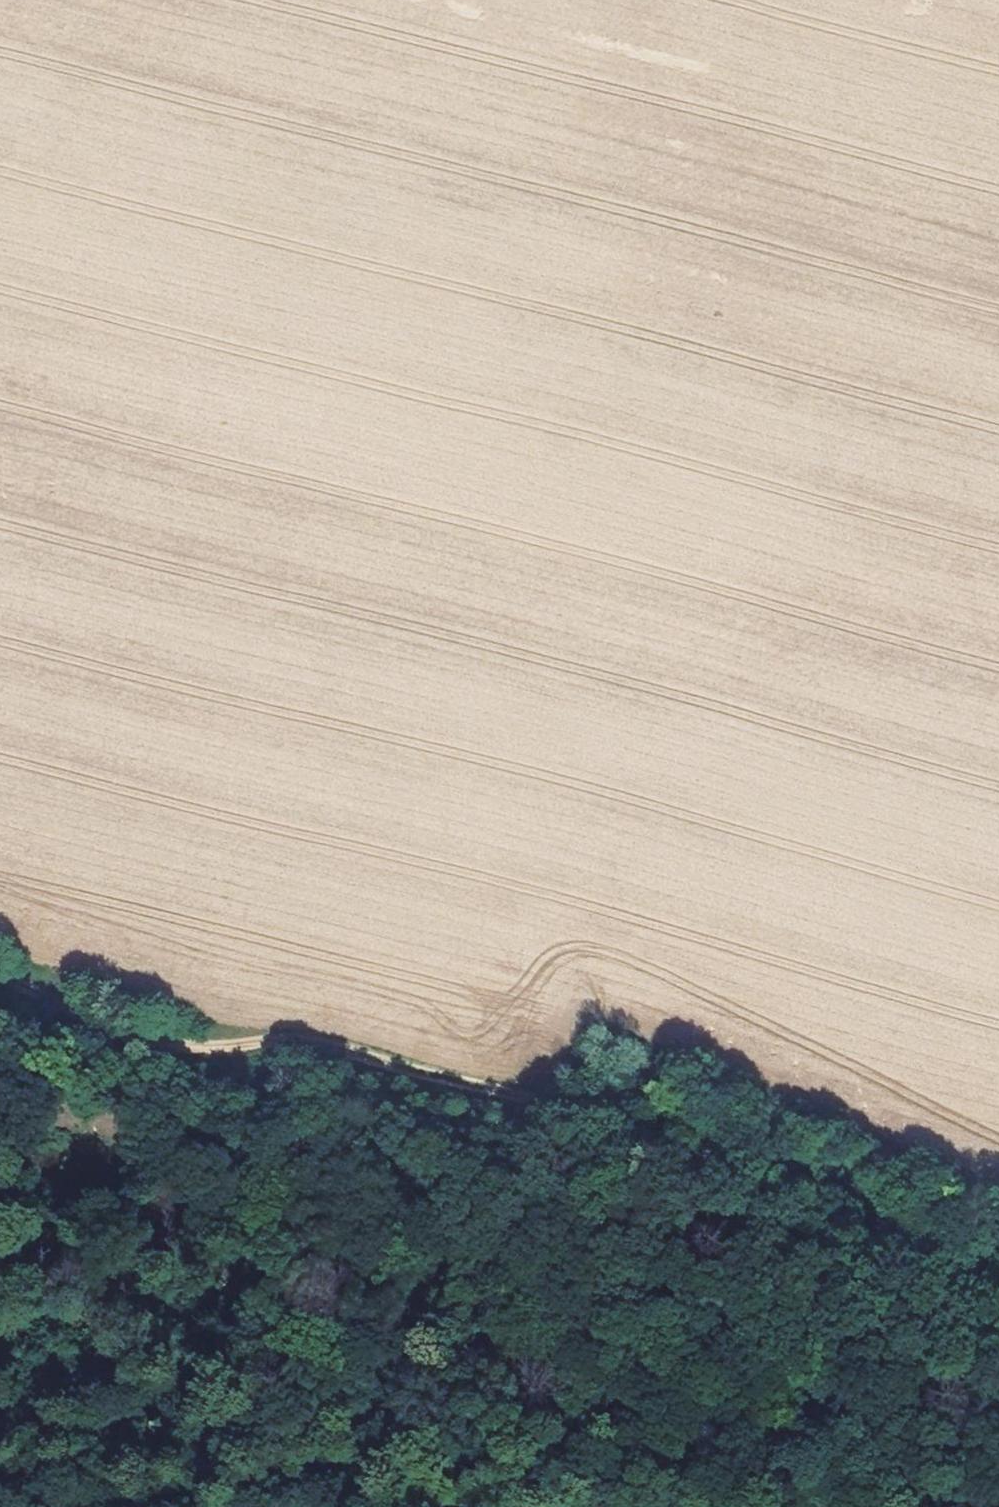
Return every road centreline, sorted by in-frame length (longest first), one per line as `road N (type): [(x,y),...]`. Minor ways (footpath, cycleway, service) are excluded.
road 1 (track): [(998,1279),(835,1204),(425,1071)]
road 2 (track): [(0,976),(146,1040),(303,1037),(425,1071)]

